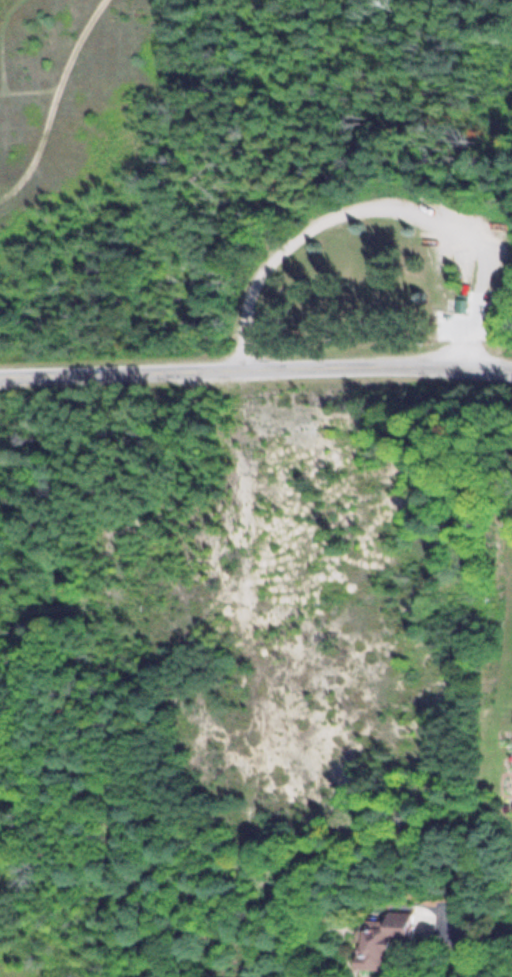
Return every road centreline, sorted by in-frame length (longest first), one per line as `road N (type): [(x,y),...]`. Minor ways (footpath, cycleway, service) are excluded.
road 1 (residential): [(511,371),(0,376)]

